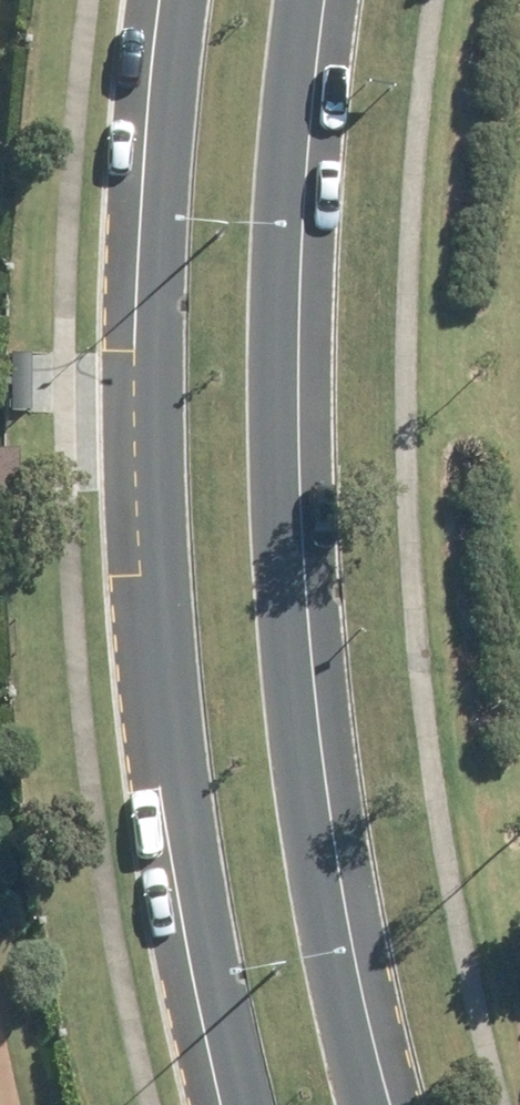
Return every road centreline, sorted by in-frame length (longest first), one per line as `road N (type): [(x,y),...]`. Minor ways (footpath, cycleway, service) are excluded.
road 1 (secondary): [(312,0),(284,357),(288,571),(306,794),(376,1104)]
road 2 (secondary): [(256,1104),(192,811),(172,602),(164,394),(176,105),(193,0)]

